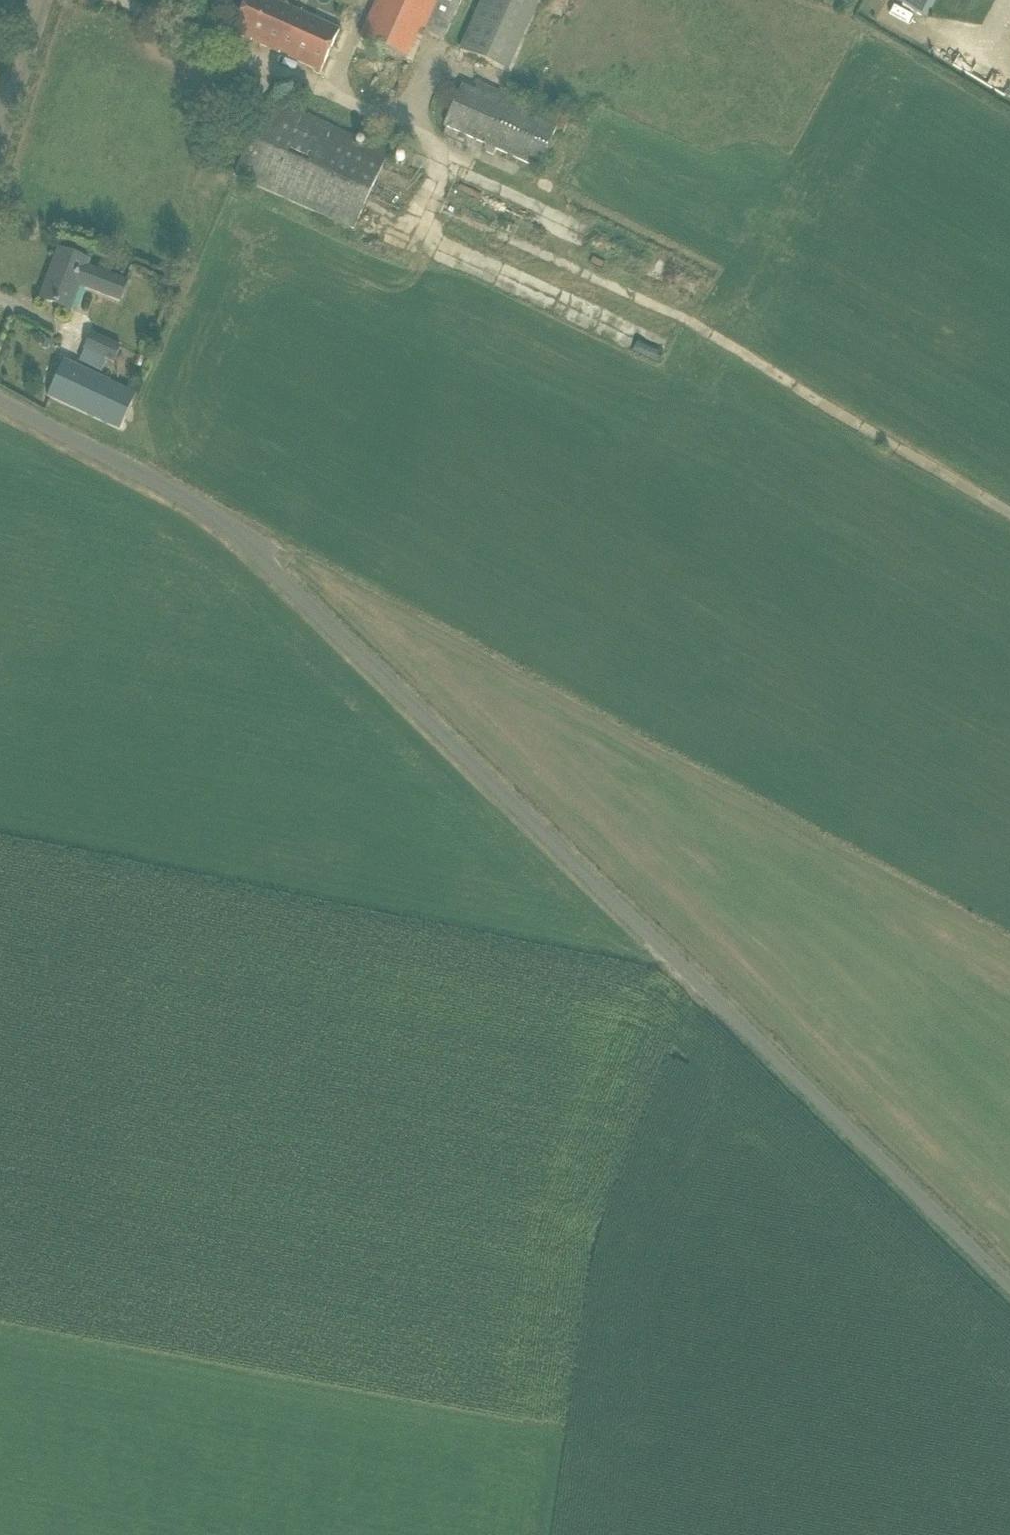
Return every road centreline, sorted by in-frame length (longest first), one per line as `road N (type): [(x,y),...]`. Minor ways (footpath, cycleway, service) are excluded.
road 1 (unclassified): [(1009,1283),(226,518),(0,403)]
road 2 (tertiary): [(0,129),(40,0)]

